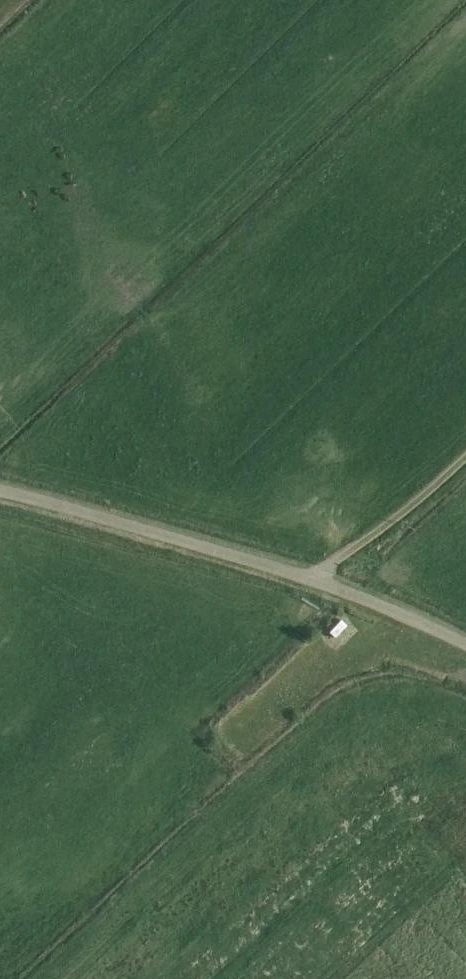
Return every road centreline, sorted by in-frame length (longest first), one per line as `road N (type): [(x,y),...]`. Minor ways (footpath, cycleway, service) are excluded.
road 1 (unclassified): [(0,496),(360,600),(465,645)]
road 2 (track): [(314,592),(465,448)]

